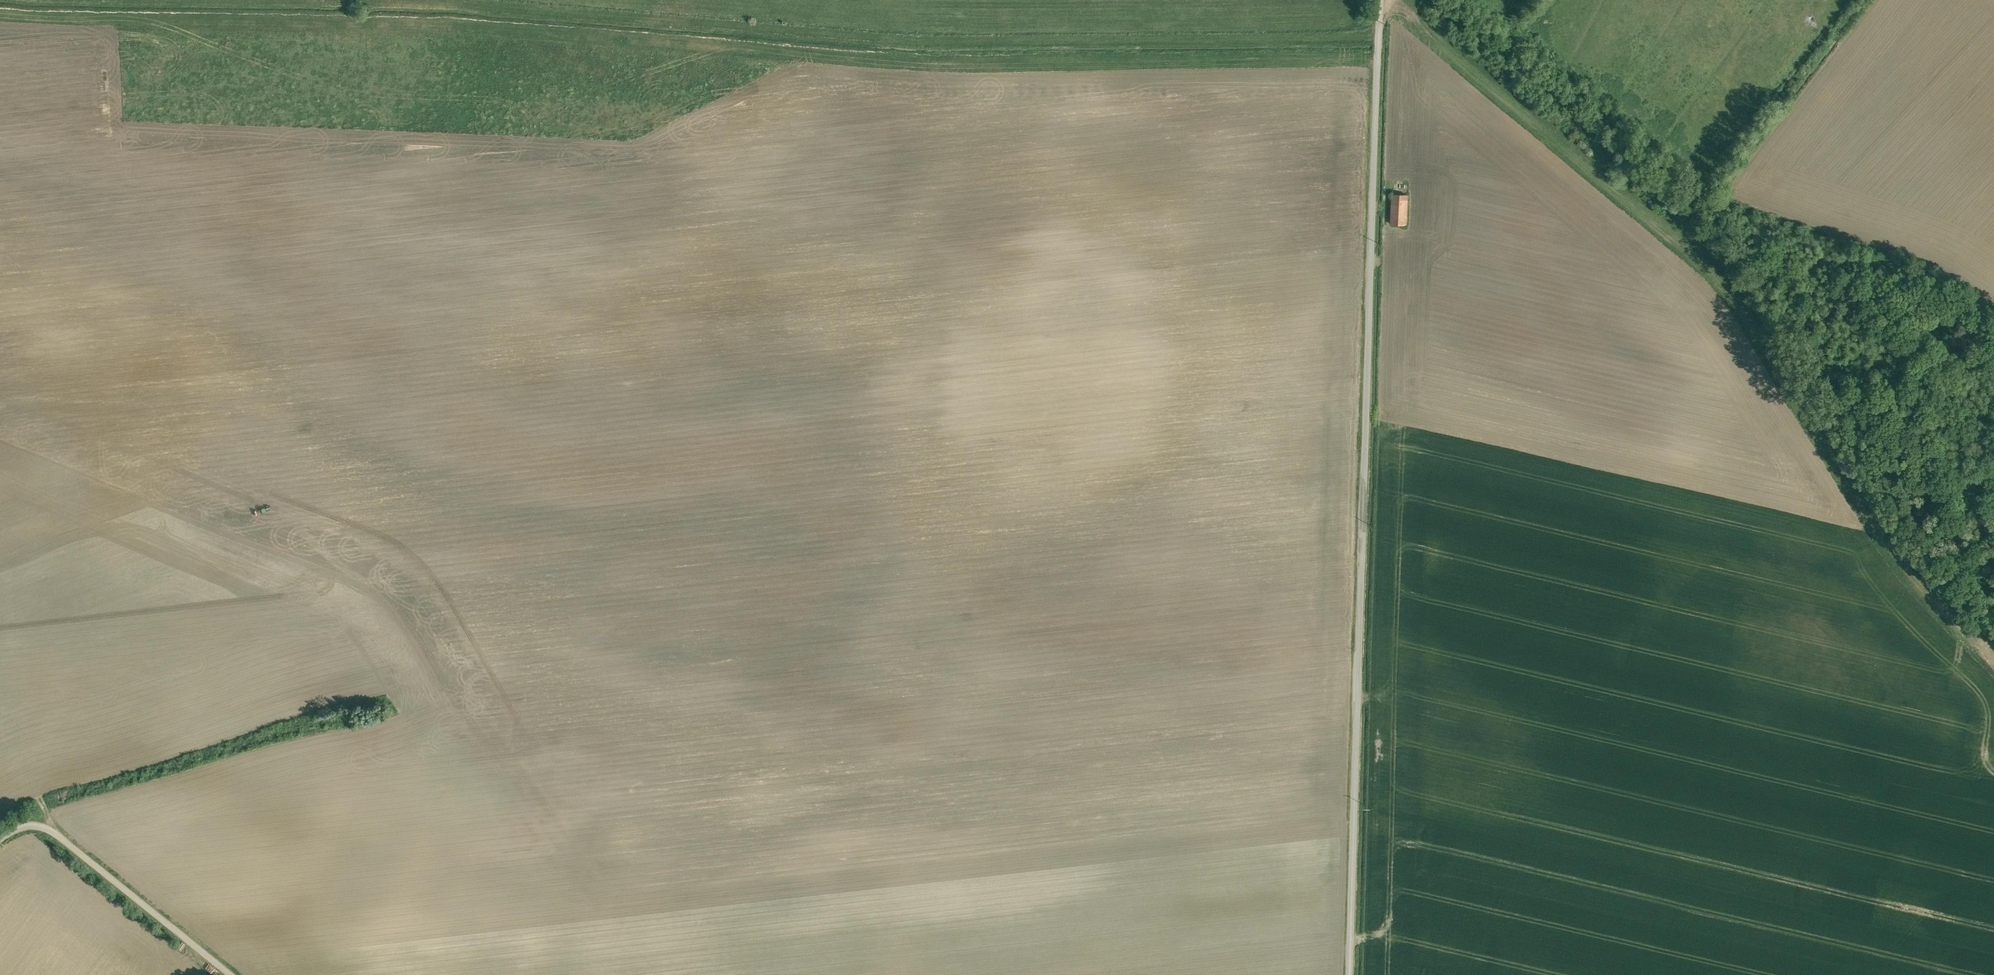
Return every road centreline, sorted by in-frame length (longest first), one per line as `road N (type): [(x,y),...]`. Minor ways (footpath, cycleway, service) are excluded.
road 1 (residential): [(1380,0),(1353,974)]
road 2 (track): [(0,847),(25,829),(51,830),(230,974)]

